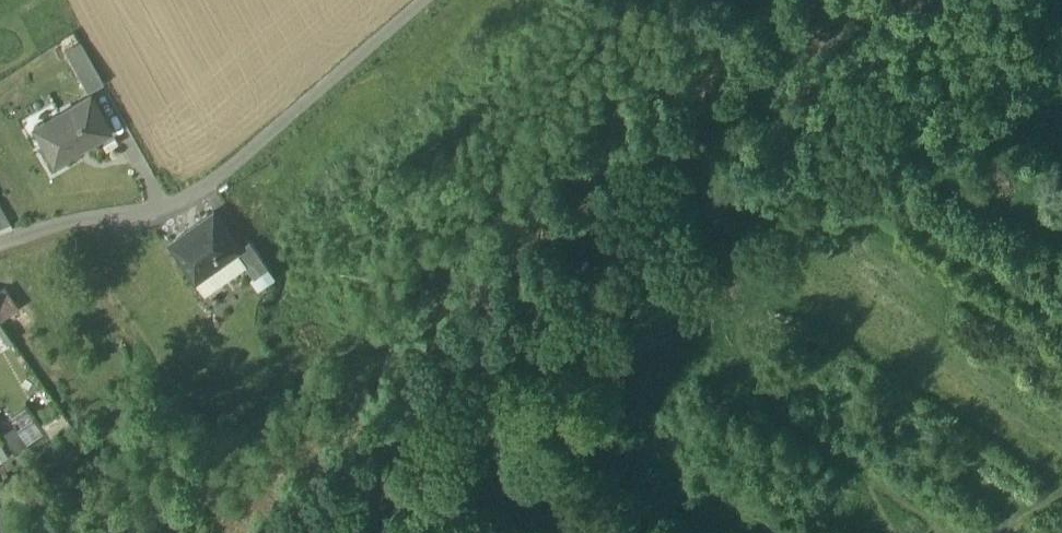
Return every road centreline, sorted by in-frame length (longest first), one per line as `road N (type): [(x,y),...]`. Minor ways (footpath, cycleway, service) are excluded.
road 1 (residential): [(437,0),(226,180),(172,205),(0,246)]

